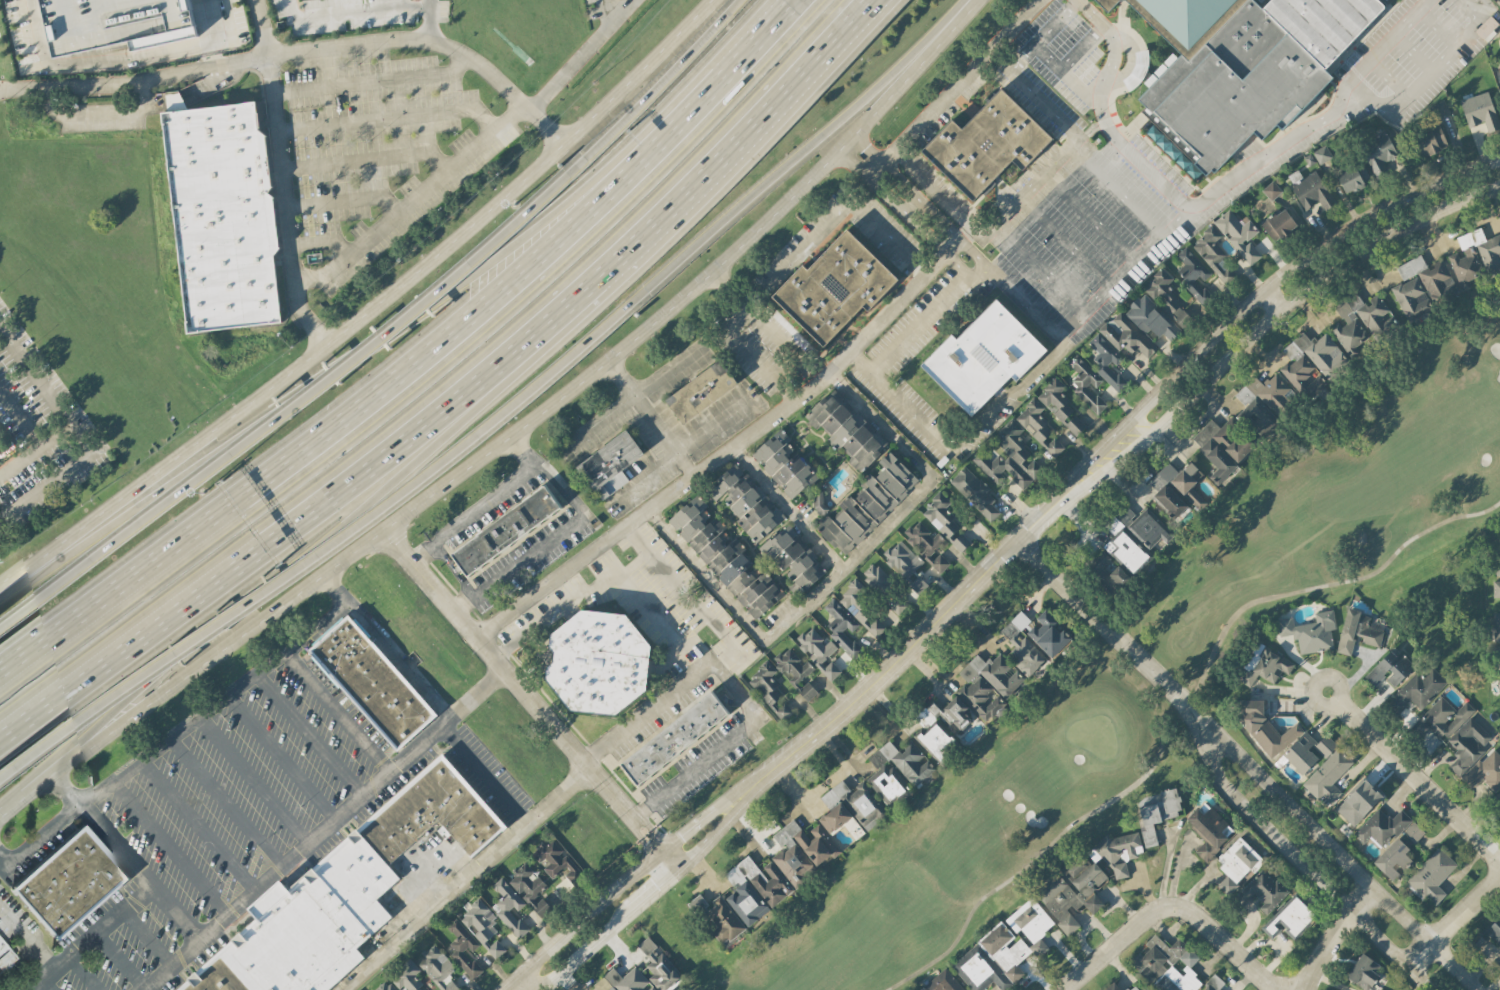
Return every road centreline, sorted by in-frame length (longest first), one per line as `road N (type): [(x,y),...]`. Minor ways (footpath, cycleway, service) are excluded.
road 1 (primary): [(0,823),(723,271),(851,143),(976,0)]
road 2 (motorway): [(0,735),(624,267),(756,140),(880,0)]
road 3 (motorway): [(679,119),(373,386),(0,660)]
road 4 (motorway): [(0,819),(89,730),(345,521),(624,267)]
road 5 (motorway): [(359,525),(643,292),(973,0)]
road 6 (residential): [(474,636),(793,402),(959,242)]
road 7 (motorway): [(679,119),(387,338),(202,441)]
road 8 (motorway): [(596,143),(443,283),(194,478)]
road 9 (residential): [(1499,158),(1358,219),(1195,354),(1104,455)]
road 10 (residential): [(743,795),(868,688),(1104,455)]
road 11 (residential): [(1104,455),(1163,422),(1301,299),(1387,238),(1499,188)]
road 12 (residential): [(676,870),(382,530)]
road 13 (motorway): [(0,776),(359,525)]
road 14 (residential): [(1478,989),(1184,703)]
road 15 (residential): [(1184,703),(1220,780),(1249,814),(1433,989)]
road 16 (primary): [(485,210),(202,441)]
road 17 (residential): [(743,795),(606,893),(499,989)]
road 18 (primary): [(713,0),(621,95),(485,210)]
road 19 (residential): [(543,989),(676,870),(743,795)]
road 20 (residential): [(1273,989),(1173,906),(1153,909),(1056,989)]
road 21 (primary): [(202,441),(0,596)]
road 22 (motorway): [(194,478),(0,621)]
road 23 (residential): [(1499,868),(1335,696)]
road 24 (residential): [(1184,703),(1018,537)]
road 25 (motorway): [(731,0),(596,143)]
road 26 (motorway): [(788,0),(679,119)]
road 27 (residential): [(1407,965),(1499,876)]
road 28 (residential): [(1370,884),(1300,989)]

